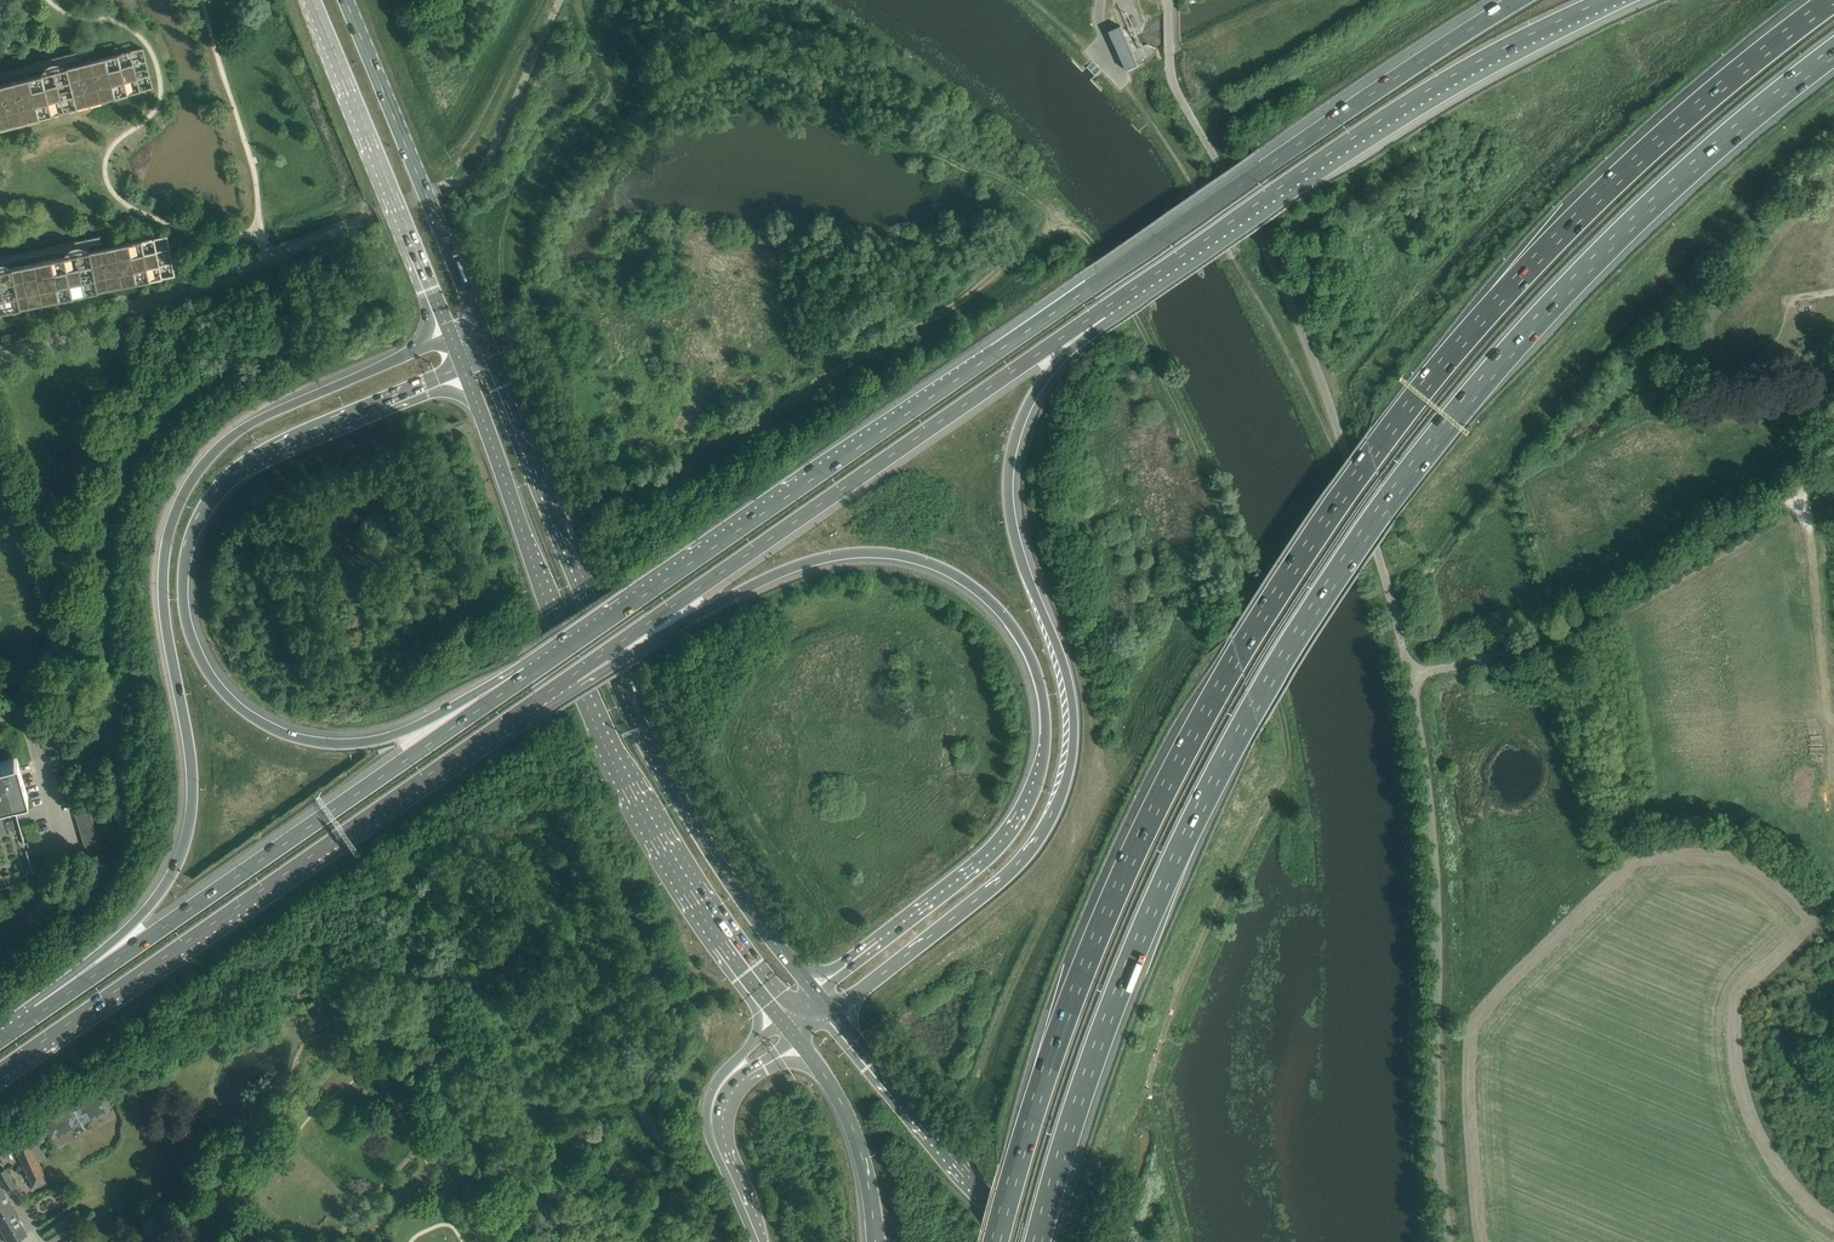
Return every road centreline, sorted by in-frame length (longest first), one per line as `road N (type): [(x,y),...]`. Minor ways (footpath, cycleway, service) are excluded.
road 1 (track): [(599,504),(708,465),(895,332),(964,300),(1059,225),(1073,226),(1093,245),(1199,452),(1286,732),(1285,770),(1210,923),(1150,1074),(1180,1241)]
road 2 (motorway): [(1831,0),(1641,154),(1522,274),(1452,350),(1289,575),(1183,753),(1089,951),(996,1241)]
road 3 (motorway): [(1037,1241),(1081,1095),(1162,888),(1253,707),(1350,555),(1547,310),(1674,183),(1833,52)]
road 4 (motorway): [(1515,0),(527,674)]
road 5 (motorway): [(573,675),(656,640),(762,581),(858,553),(905,556),(954,574),(1012,624),(1044,707),(1044,760),(1026,813),(986,863),(818,994)]
road 6 (motorway): [(451,337),(254,423),(191,481),(170,524),(161,580),(191,768),(186,837),(153,902),(40,1012)]
road 7 (motorway): [(831,1012),(1000,881),(1035,842),(1067,777),(1071,697),(1014,536),(1008,477),(1033,395),(1102,309)]
road 8 (motorway): [(527,674),(395,736),(313,741),(236,705),(211,677),(187,624),(184,563),(194,533),(243,473),(285,444),(464,371)]
road 9 (primary): [(818,994),(724,873),(661,763),(487,341)]
road 10 (primary): [(464,371),(605,744),(695,904),(783,1020)]
road 11 (motorway): [(0,1072),(573,675)]
road 12 (motorway): [(573,675),(1102,309)]
road 13 (motorway): [(527,674),(40,1012)]
road 14 (motorway): [(1102,309),(1456,74),(1606,0)]
road 15 (unclassified): [(1450,1241),(1435,1092),(1436,885),(1409,675)]
road 16 (unclassified): [(1409,675),(1532,642),(1833,469)]
road 17 (primary): [(487,341),(346,0)]
road 18 (primary): [(311,0),(451,337)]
road 19 (motorway): [(1023,1241),(831,1012)]
road 20 (residential): [(0,359),(270,260)]
road 21 (motorway): [(797,1038),(854,1134),(875,1241)]
road 22 (tertiary): [(760,1241),(713,1137),(712,1103),(727,1078)]

